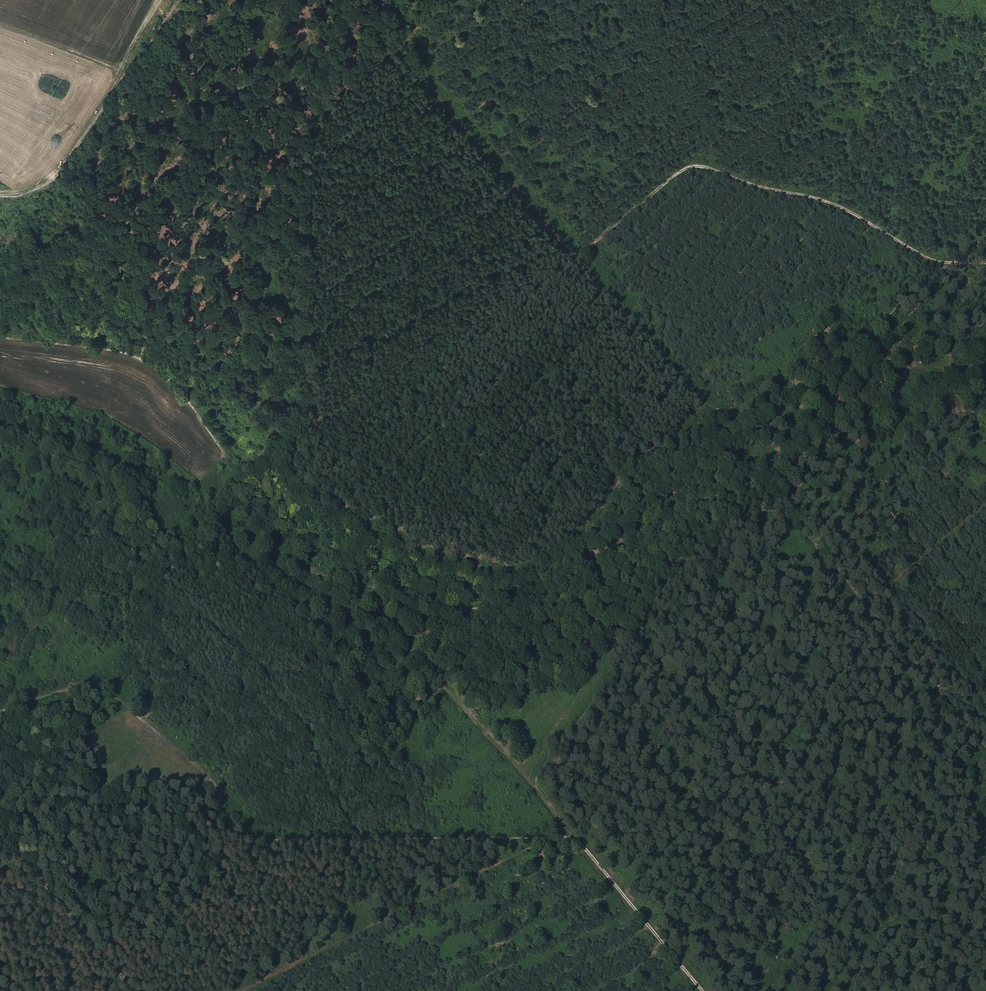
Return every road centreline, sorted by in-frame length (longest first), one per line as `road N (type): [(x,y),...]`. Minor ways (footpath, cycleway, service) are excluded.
road 1 (track): [(0,717),(71,687),(103,691),(207,772),(254,839),(577,841)]
road 2 (track): [(580,253),(680,172),(699,166),(825,201),(923,256),(952,263)]
road 3 (track): [(487,734),(702,990)]
road 4 (track): [(163,0),(62,167),(49,182),(0,192)]
road 5 (track): [(0,861),(7,858),(129,990)]

